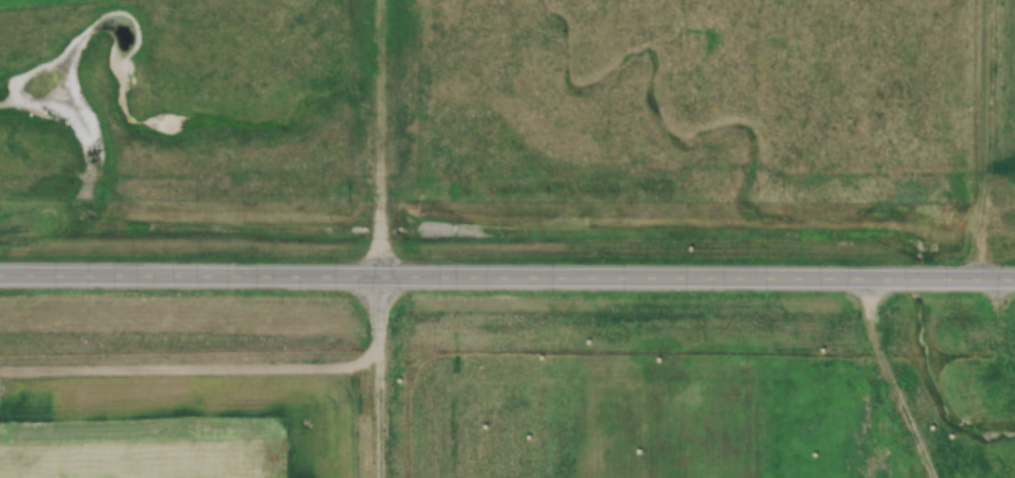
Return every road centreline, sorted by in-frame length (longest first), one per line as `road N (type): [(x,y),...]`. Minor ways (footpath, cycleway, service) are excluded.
road 1 (primary): [(0,277),(1014,279)]
road 2 (track): [(379,477),(383,0)]
road 3 (track): [(381,365),(0,370)]
road 4 (track): [(985,279),(985,0)]
road 5 (track): [(871,279),(884,350),(939,477)]

